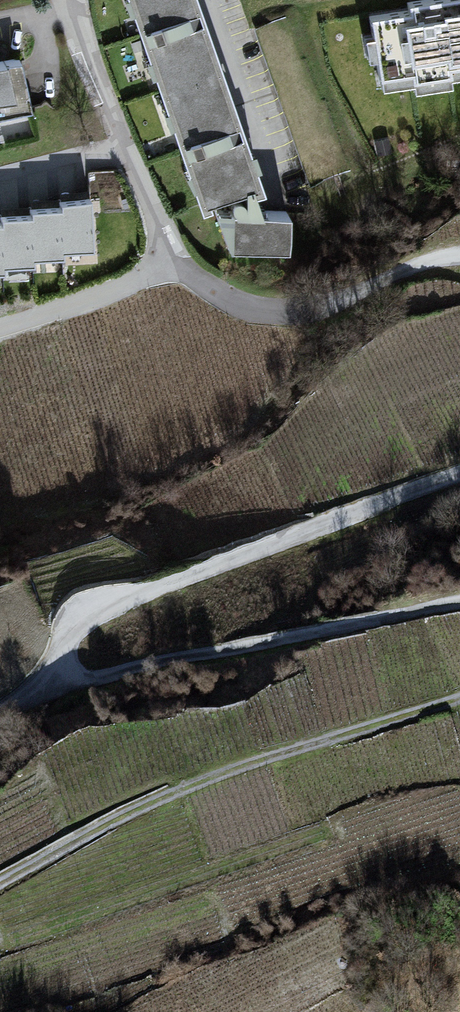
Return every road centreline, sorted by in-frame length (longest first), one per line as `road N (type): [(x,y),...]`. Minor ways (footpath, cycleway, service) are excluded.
road 1 (track): [(459,698),(194,783),(0,882)]
road 2 (unclassified): [(39,685),(70,629),(91,613),(459,471)]
road 3 (unclassified): [(39,685),(459,606)]
road 4 (unclassified): [(459,256),(277,318),(229,311),(172,264)]
road 5 (residential): [(81,0),(172,264)]
road 6 (residential): [(172,264),(0,329)]

